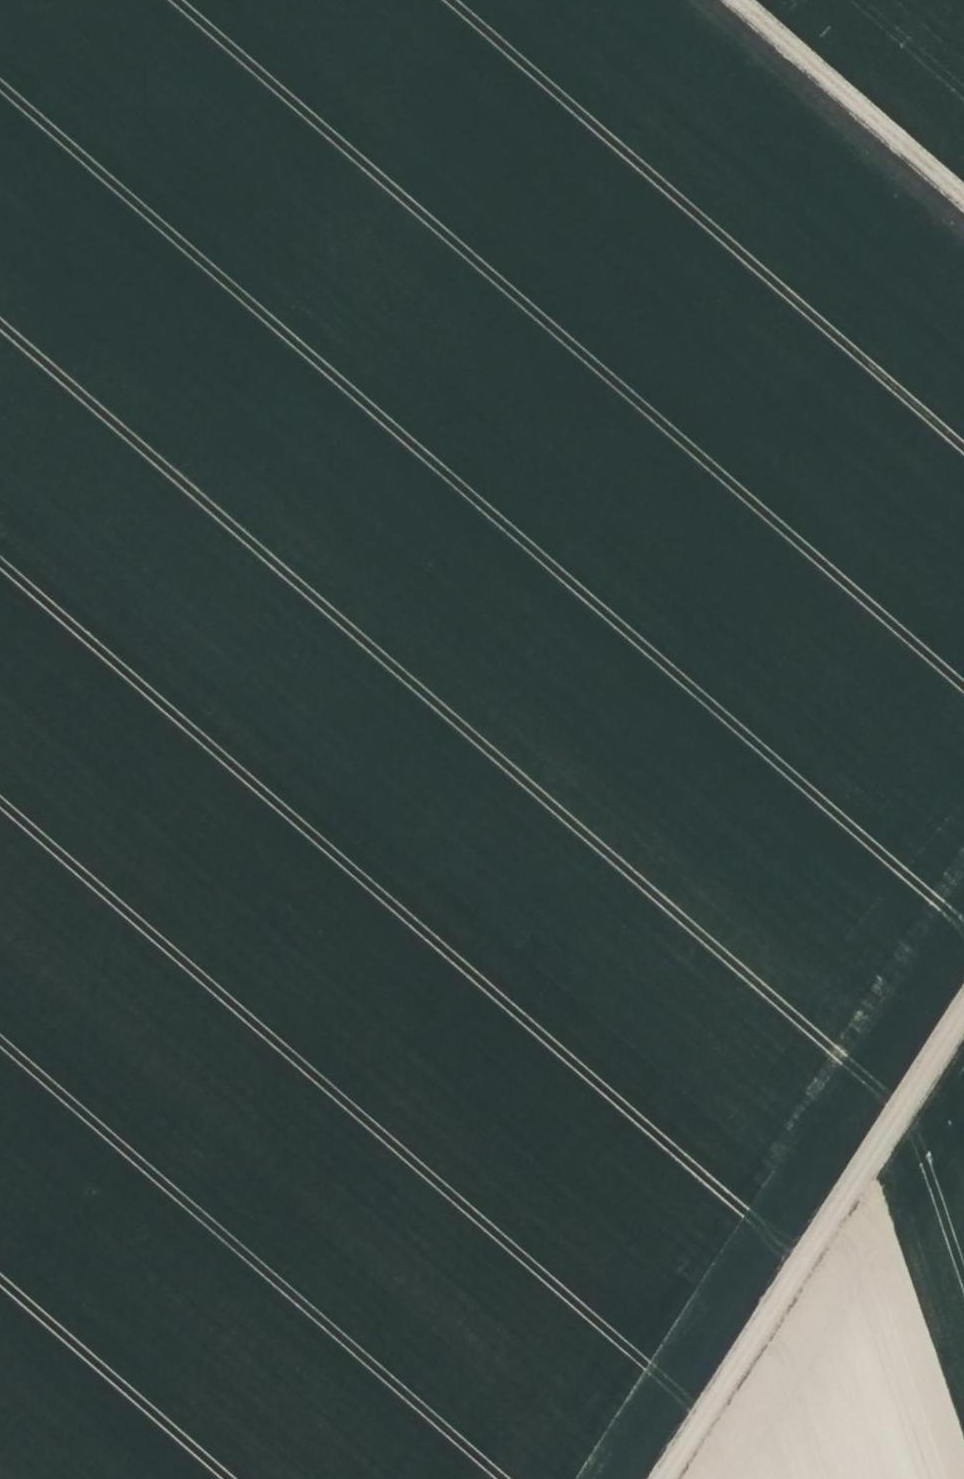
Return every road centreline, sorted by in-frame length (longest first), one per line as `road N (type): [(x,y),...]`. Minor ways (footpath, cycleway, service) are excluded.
road 1 (track): [(665,1478),(963,1010)]
road 2 (track): [(752,0),(963,185)]

